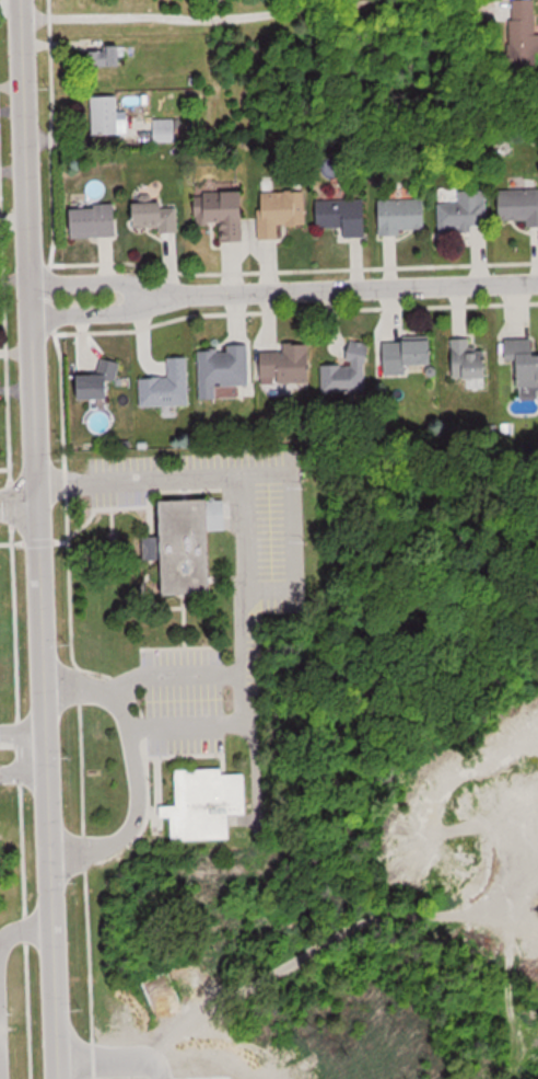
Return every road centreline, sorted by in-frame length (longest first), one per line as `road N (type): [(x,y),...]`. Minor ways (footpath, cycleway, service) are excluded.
road 1 (residential): [(57,1078),(23,0)]
road 2 (residential): [(30,301),(537,280)]

